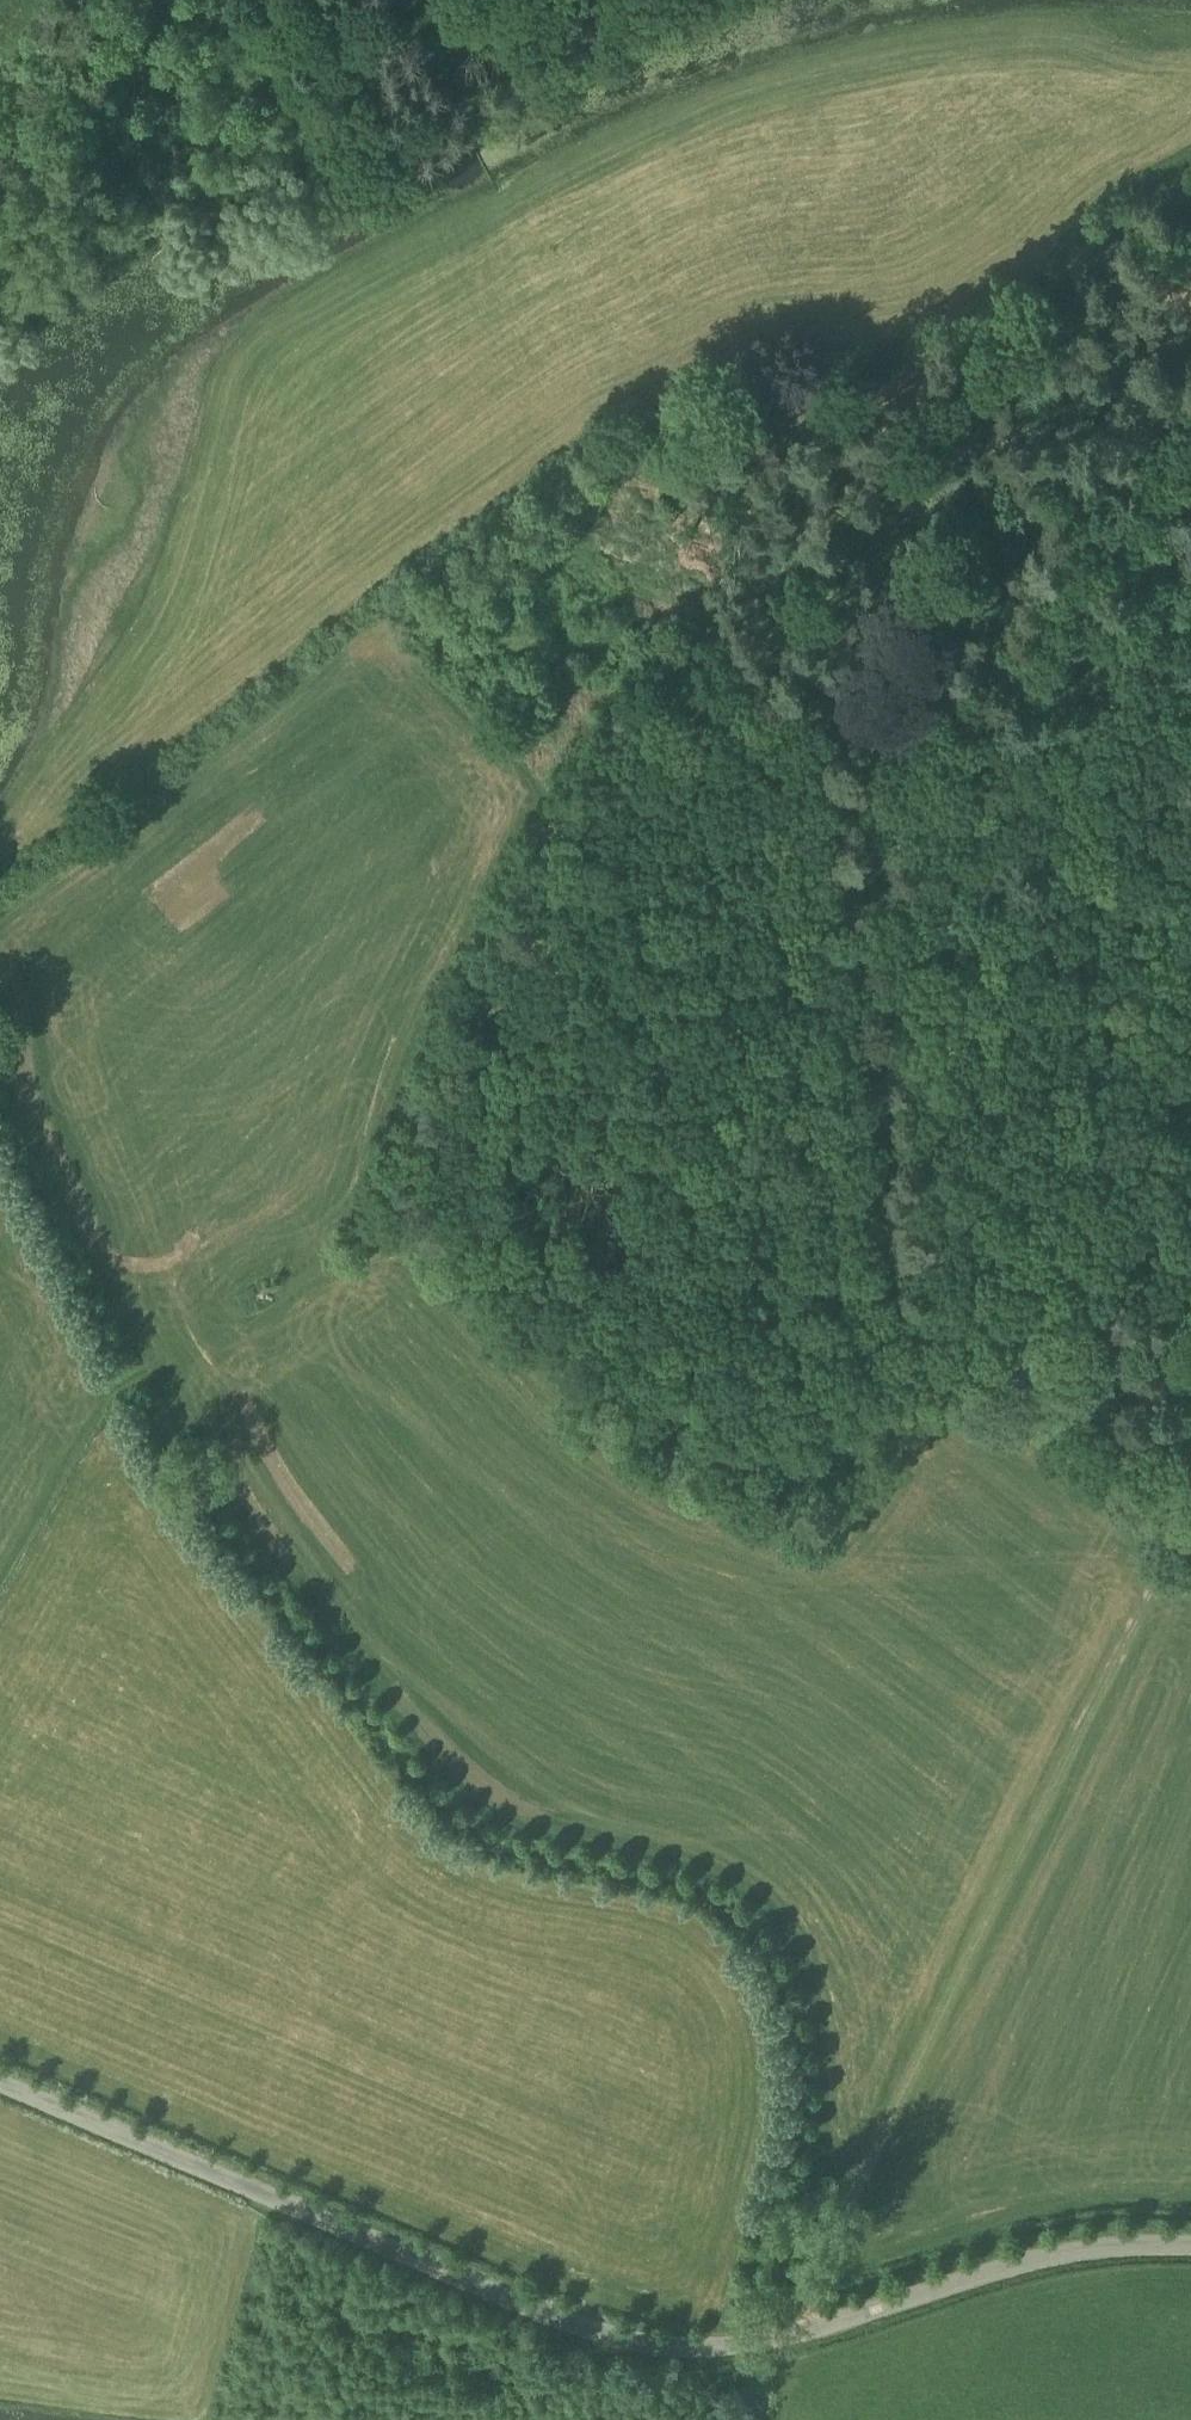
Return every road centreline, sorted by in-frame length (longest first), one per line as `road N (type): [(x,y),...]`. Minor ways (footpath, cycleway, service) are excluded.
road 1 (unclassified): [(1190,2244),(1106,2241),(806,2330),(670,2349),(605,2339),(0,2087)]

